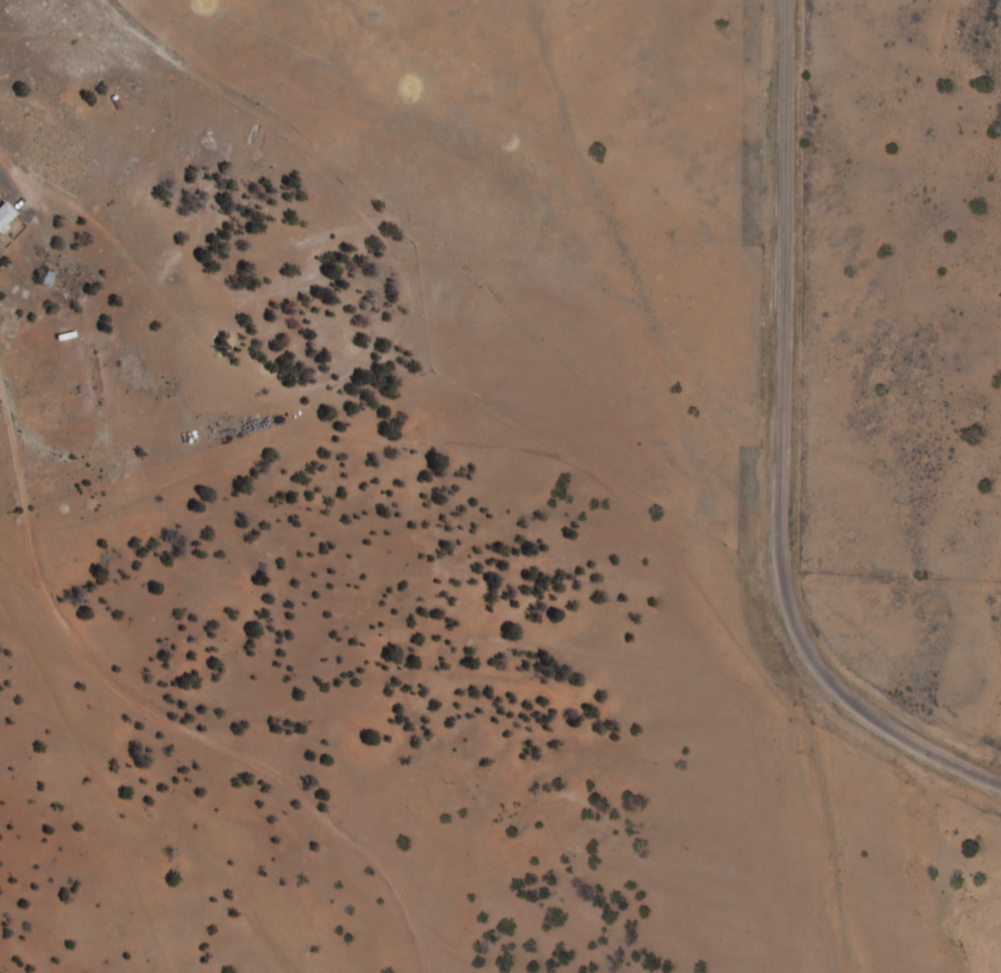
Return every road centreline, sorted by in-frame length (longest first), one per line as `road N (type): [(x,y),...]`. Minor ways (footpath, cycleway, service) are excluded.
road 1 (residential): [(785,0),(785,599),(822,676),(877,724),(1000,782)]

